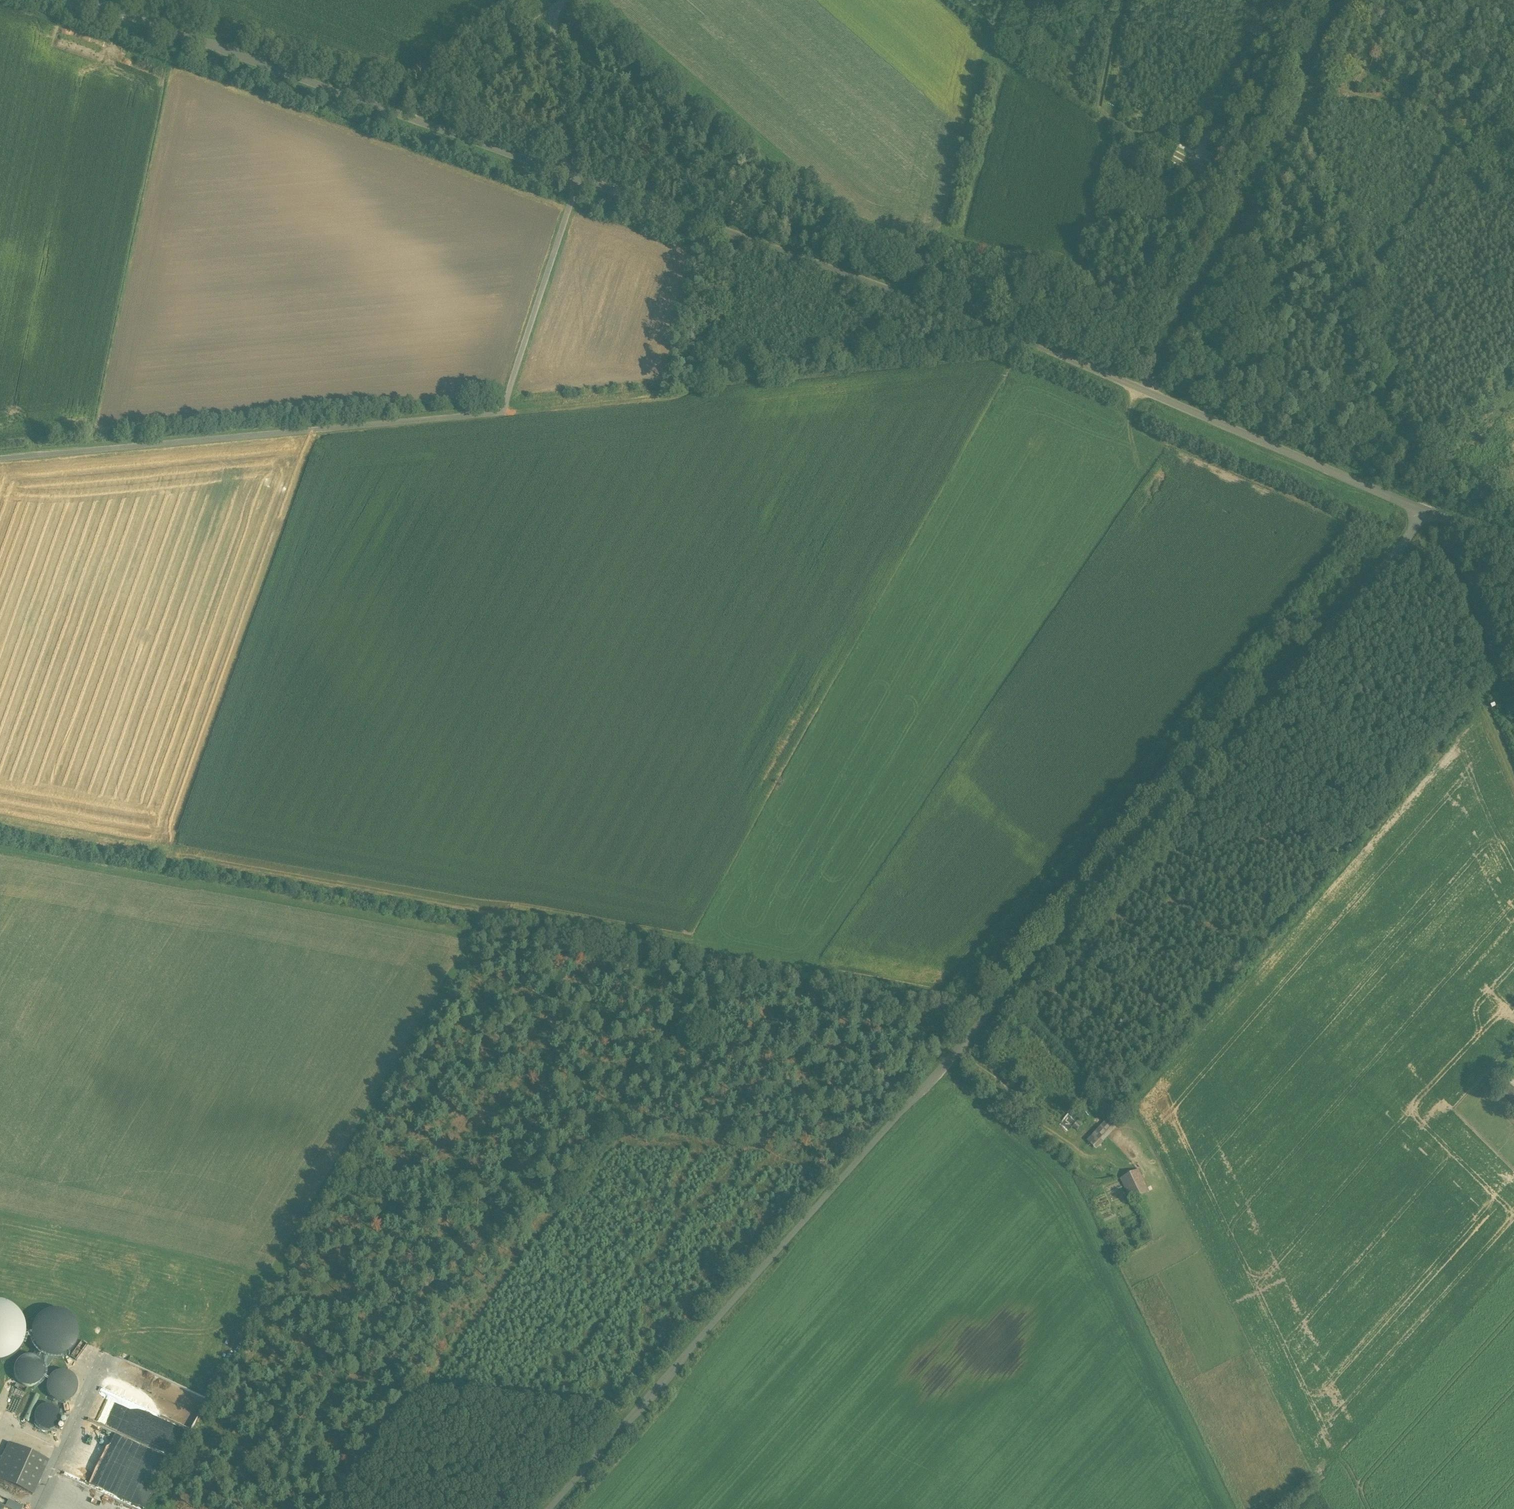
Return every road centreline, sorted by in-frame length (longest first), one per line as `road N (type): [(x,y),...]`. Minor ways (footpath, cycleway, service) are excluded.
road 1 (unclassified): [(553,1508),(1430,501)]
road 2 (unclassified): [(1430,501),(574,178)]
road 3 (track): [(0,461),(491,415),(510,394),(581,181)]
road 4 (unclassified): [(574,178),(83,0)]
road 5 (unclassified): [(570,0),(555,37),(574,178)]

